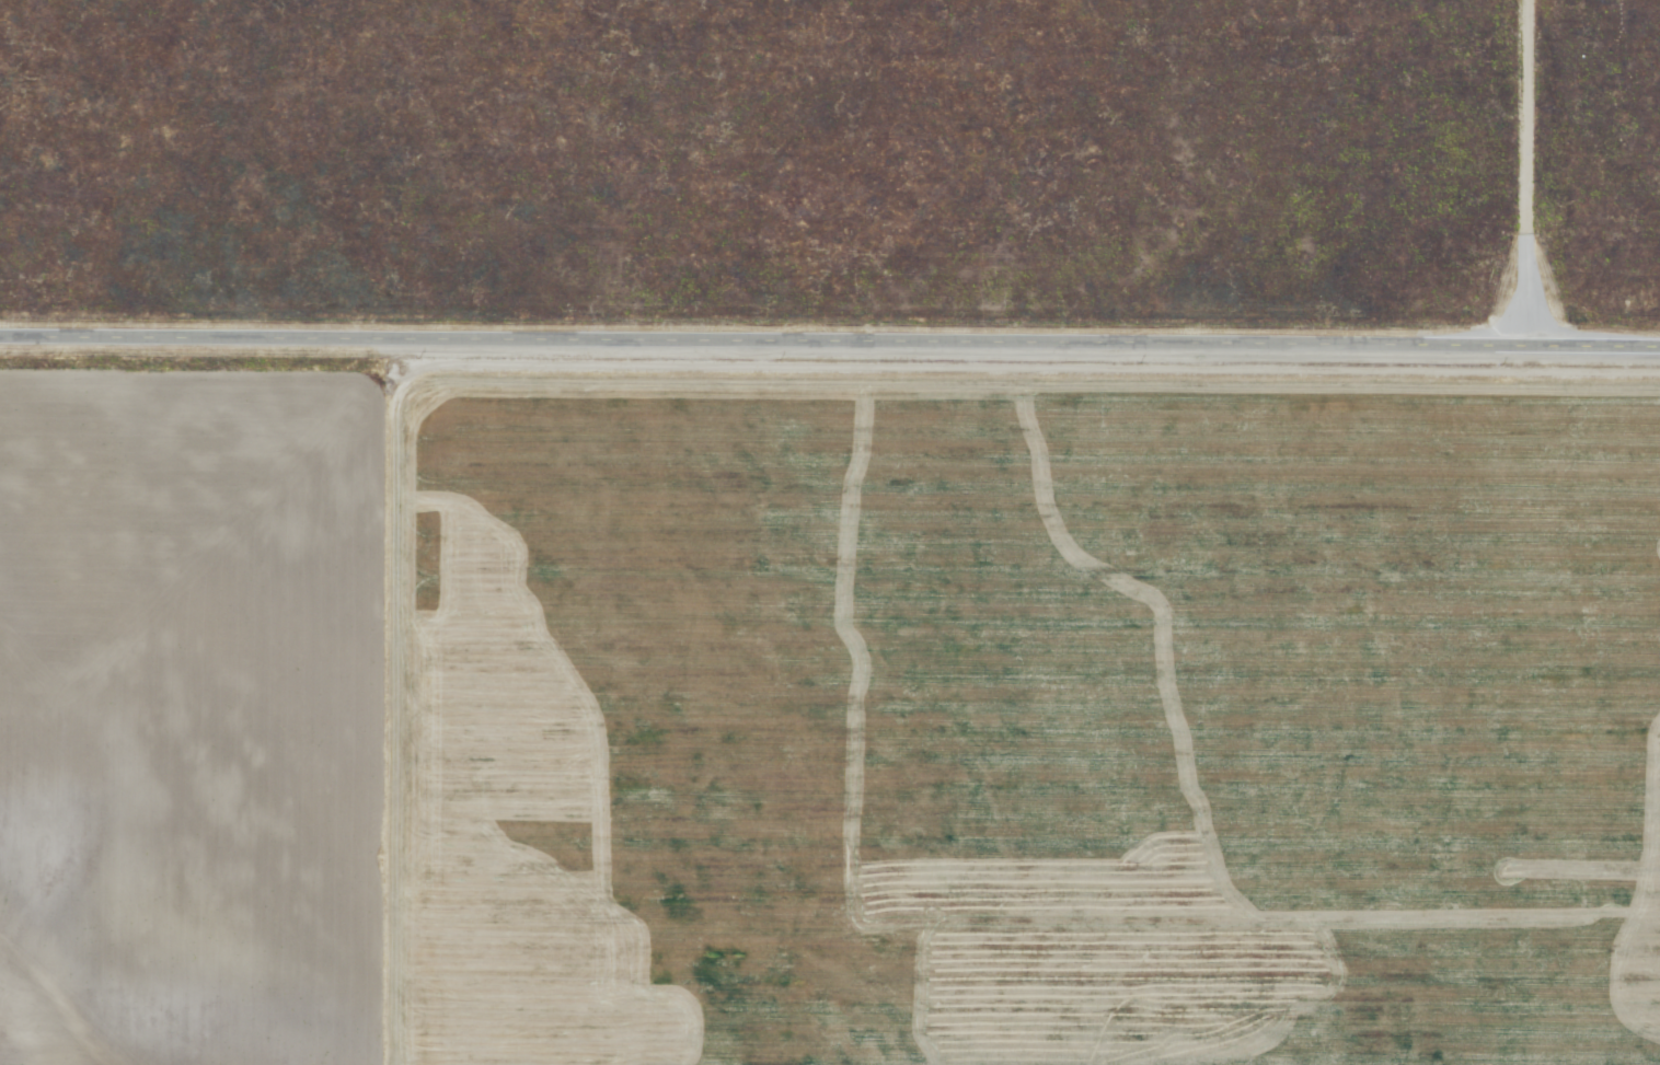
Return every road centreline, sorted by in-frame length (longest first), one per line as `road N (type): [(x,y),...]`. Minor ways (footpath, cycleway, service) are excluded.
road 1 (secondary): [(1659,351),(0,341)]

